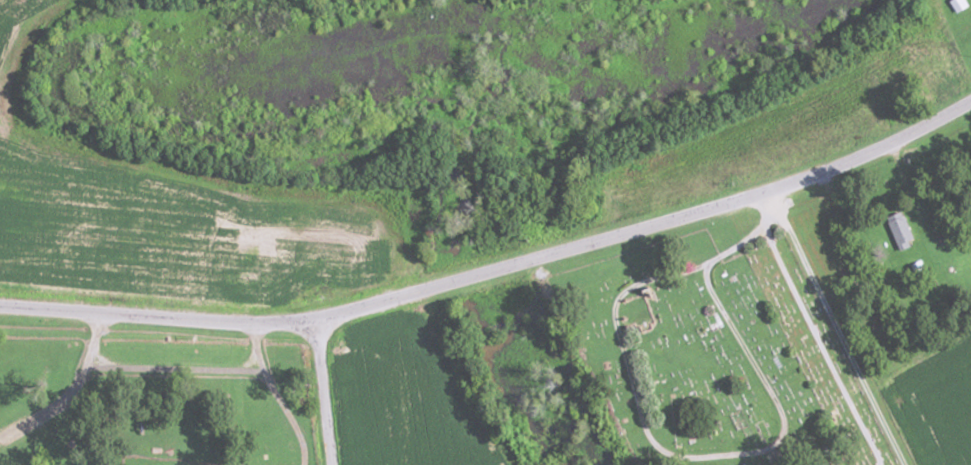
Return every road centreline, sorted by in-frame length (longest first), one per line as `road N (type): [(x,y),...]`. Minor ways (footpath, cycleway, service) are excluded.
road 1 (tertiary): [(970,103),(902,140),(772,191),(313,318)]
road 2 (tertiary): [(313,318),(242,323),(0,308)]
road 3 (track): [(772,191),(905,464)]
road 4 (tertiary): [(328,464),(313,318)]

